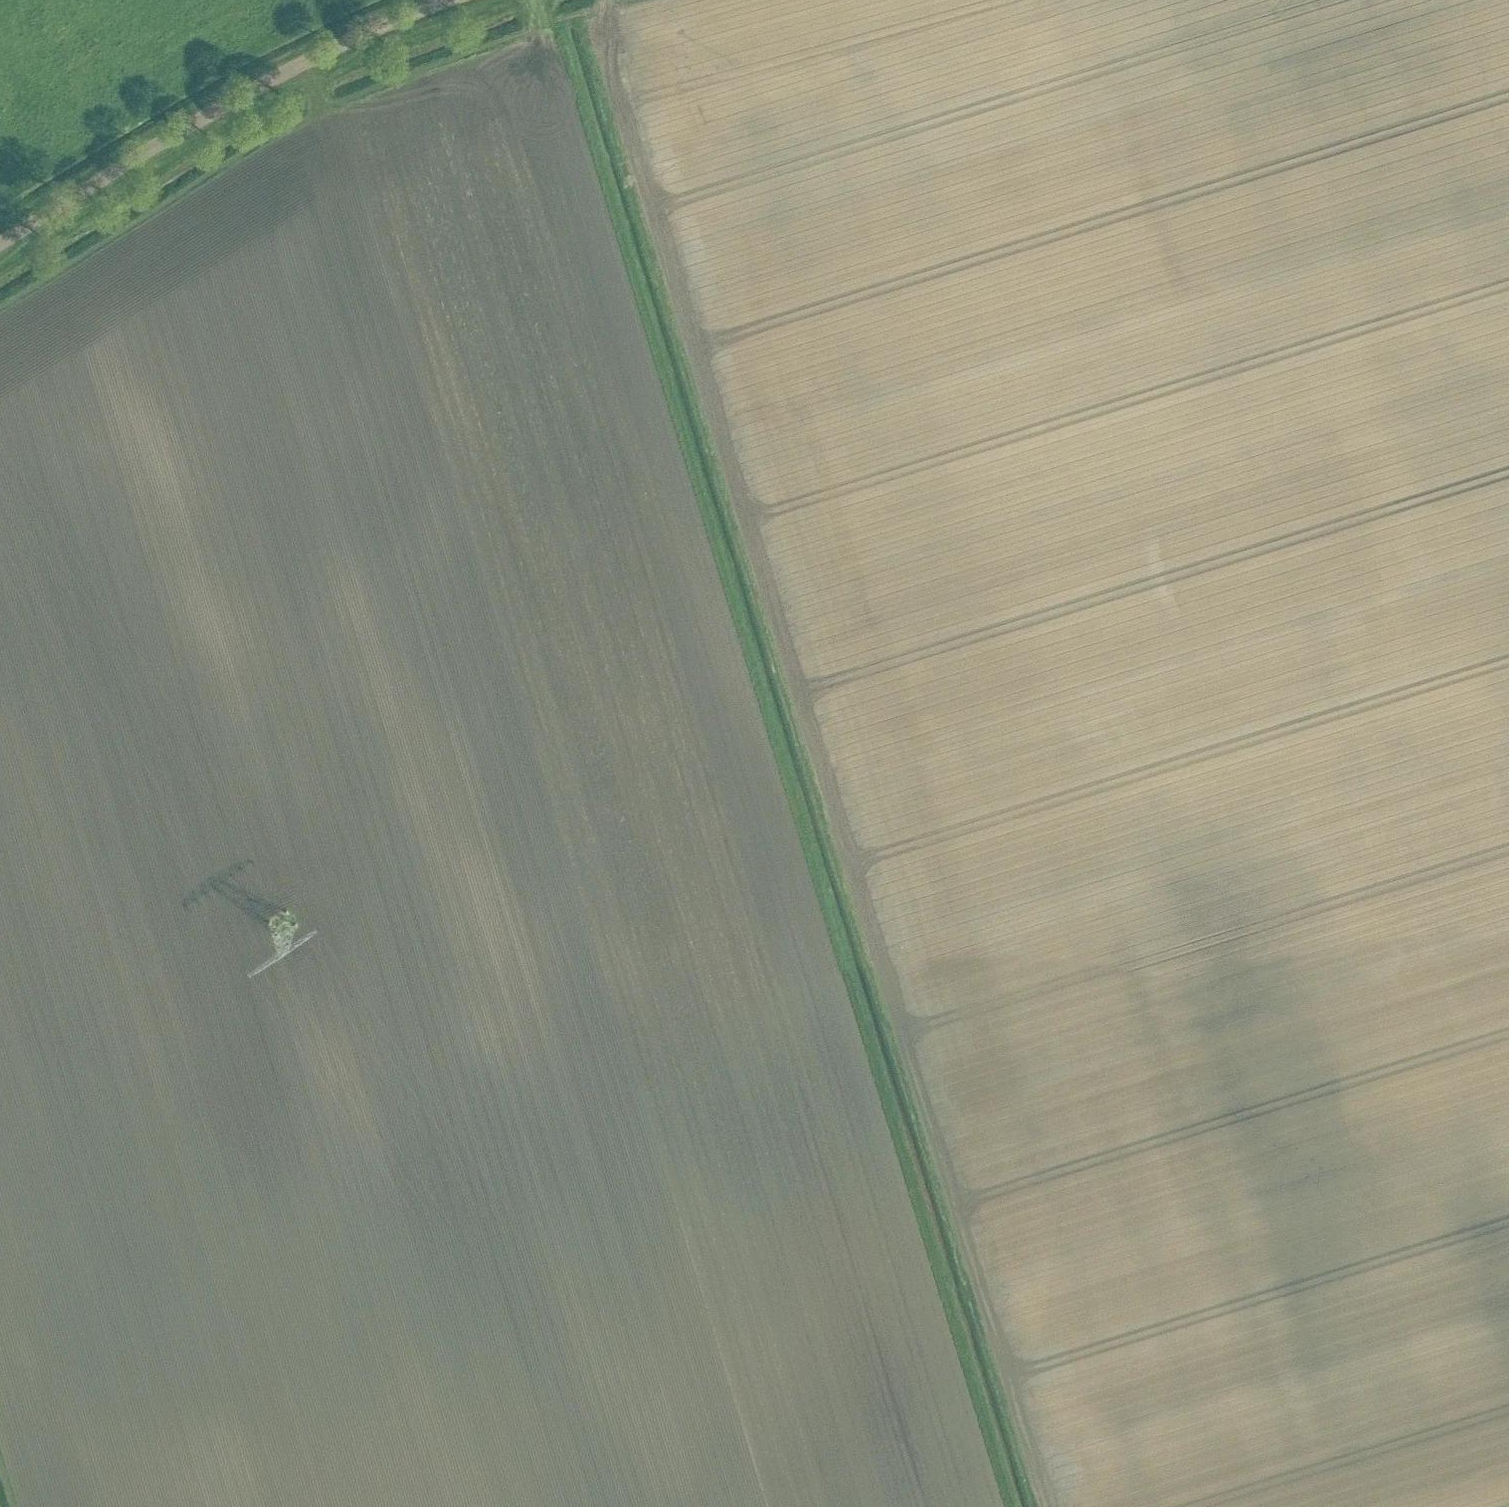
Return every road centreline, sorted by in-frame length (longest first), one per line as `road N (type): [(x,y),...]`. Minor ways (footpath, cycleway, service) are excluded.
road 1 (unclassified): [(0,240),(205,115),(438,0)]

